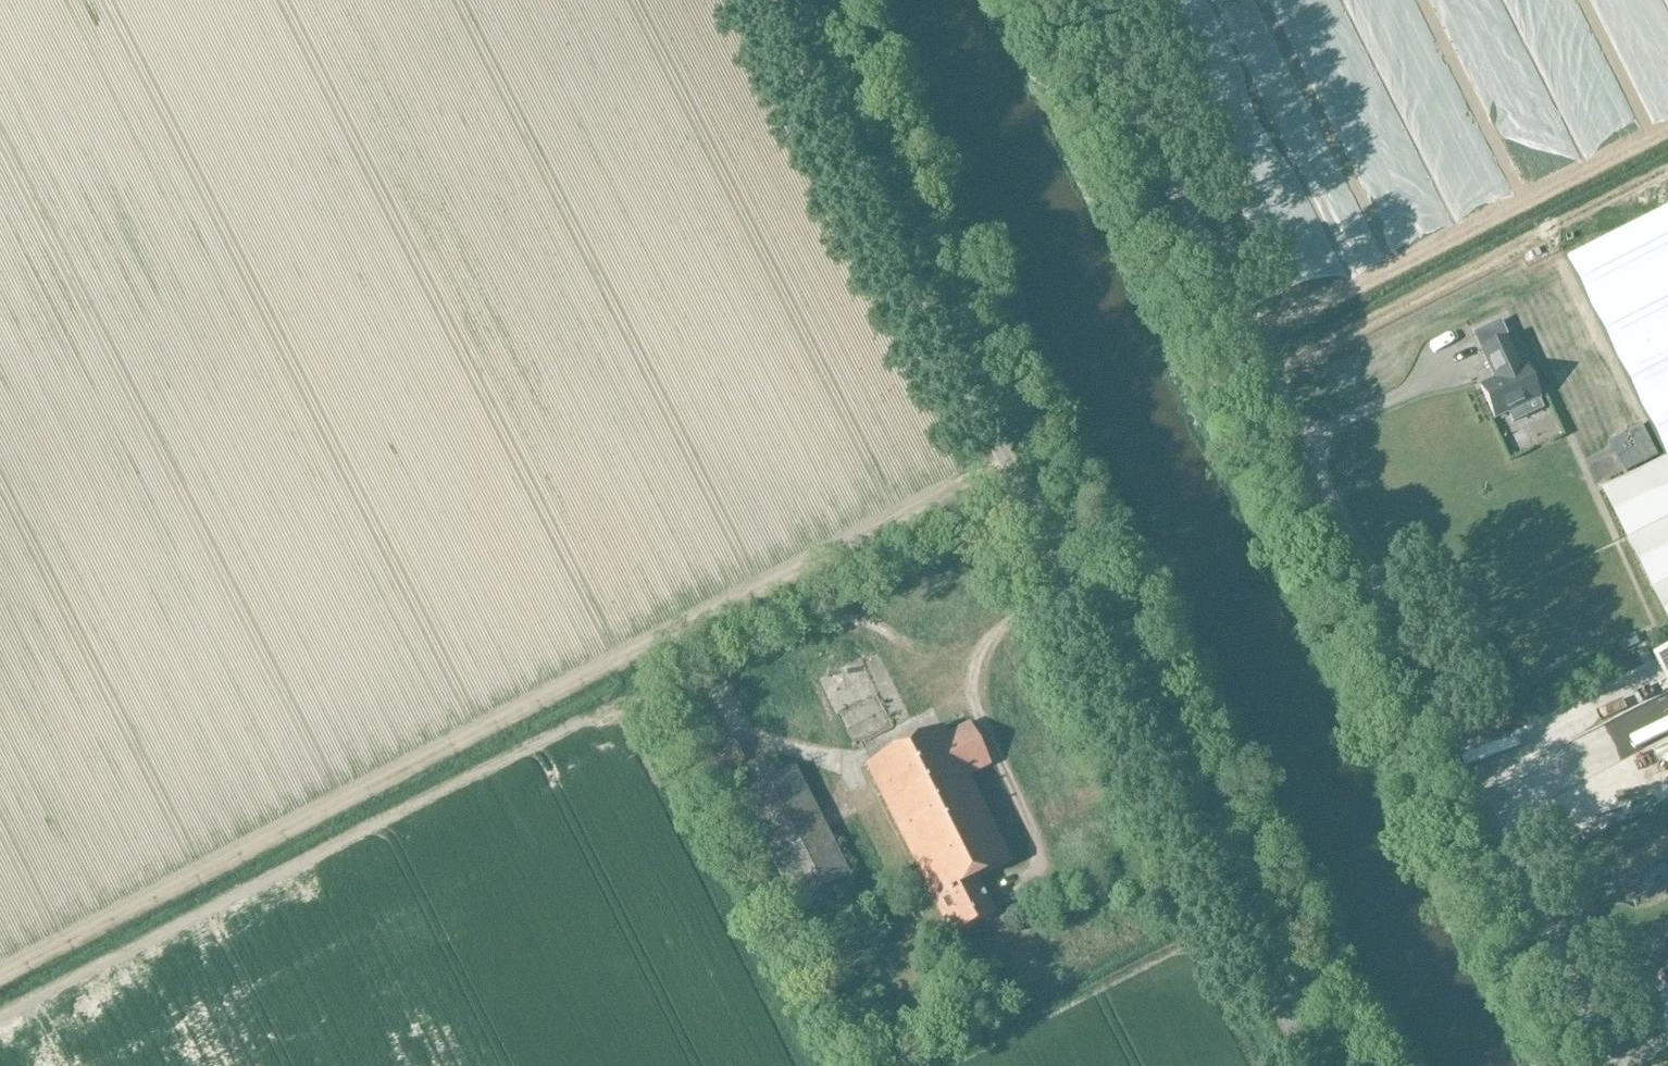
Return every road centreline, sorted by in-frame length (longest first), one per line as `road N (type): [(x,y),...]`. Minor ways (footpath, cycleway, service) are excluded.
road 1 (unclassified): [(1620,1065),(1080,0)]
road 2 (unclassified): [(1312,1065),(772,0)]

